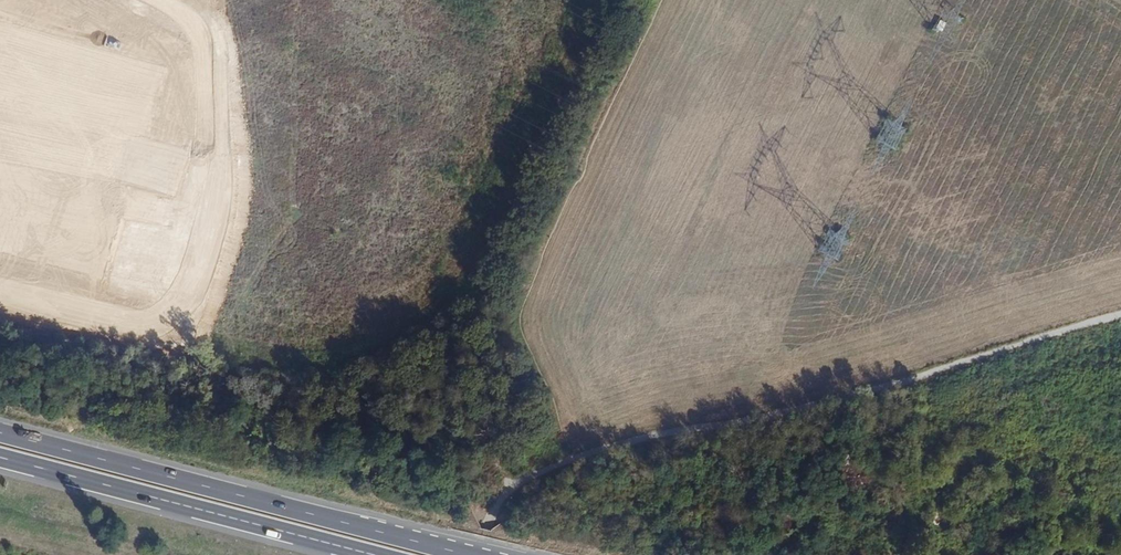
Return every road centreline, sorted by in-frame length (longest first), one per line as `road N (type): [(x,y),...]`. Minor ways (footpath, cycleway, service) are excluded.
road 1 (trunk): [(469,554),(0,431)]
road 2 (trunk): [(0,455),(379,554)]

